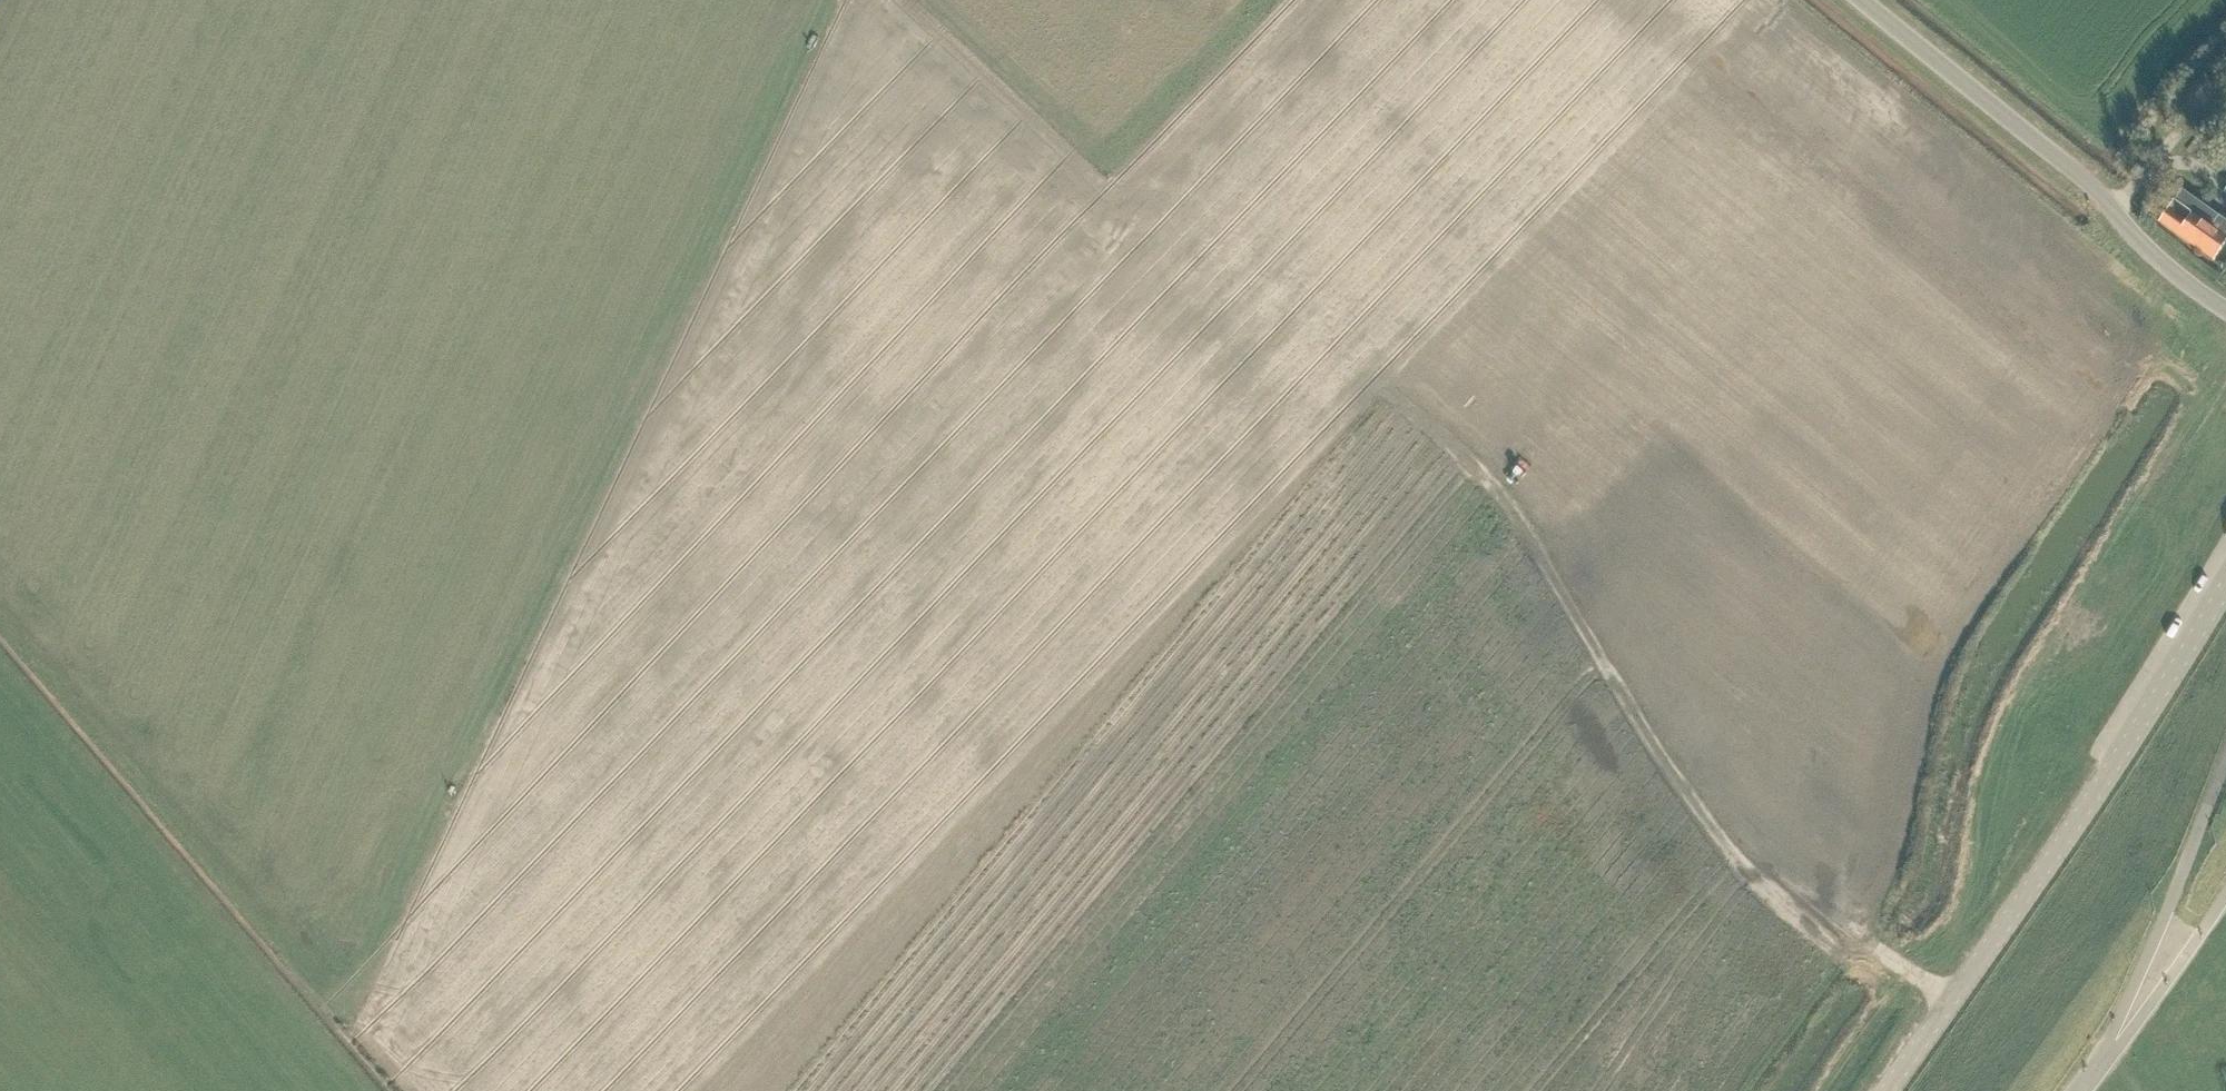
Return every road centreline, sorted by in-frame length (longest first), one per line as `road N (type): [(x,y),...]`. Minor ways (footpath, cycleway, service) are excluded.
road 1 (tertiary): [(1891,1090),(2225,592)]
road 2 (unclassified): [(2225,308),(2165,265),(2082,175),(1865,0)]

